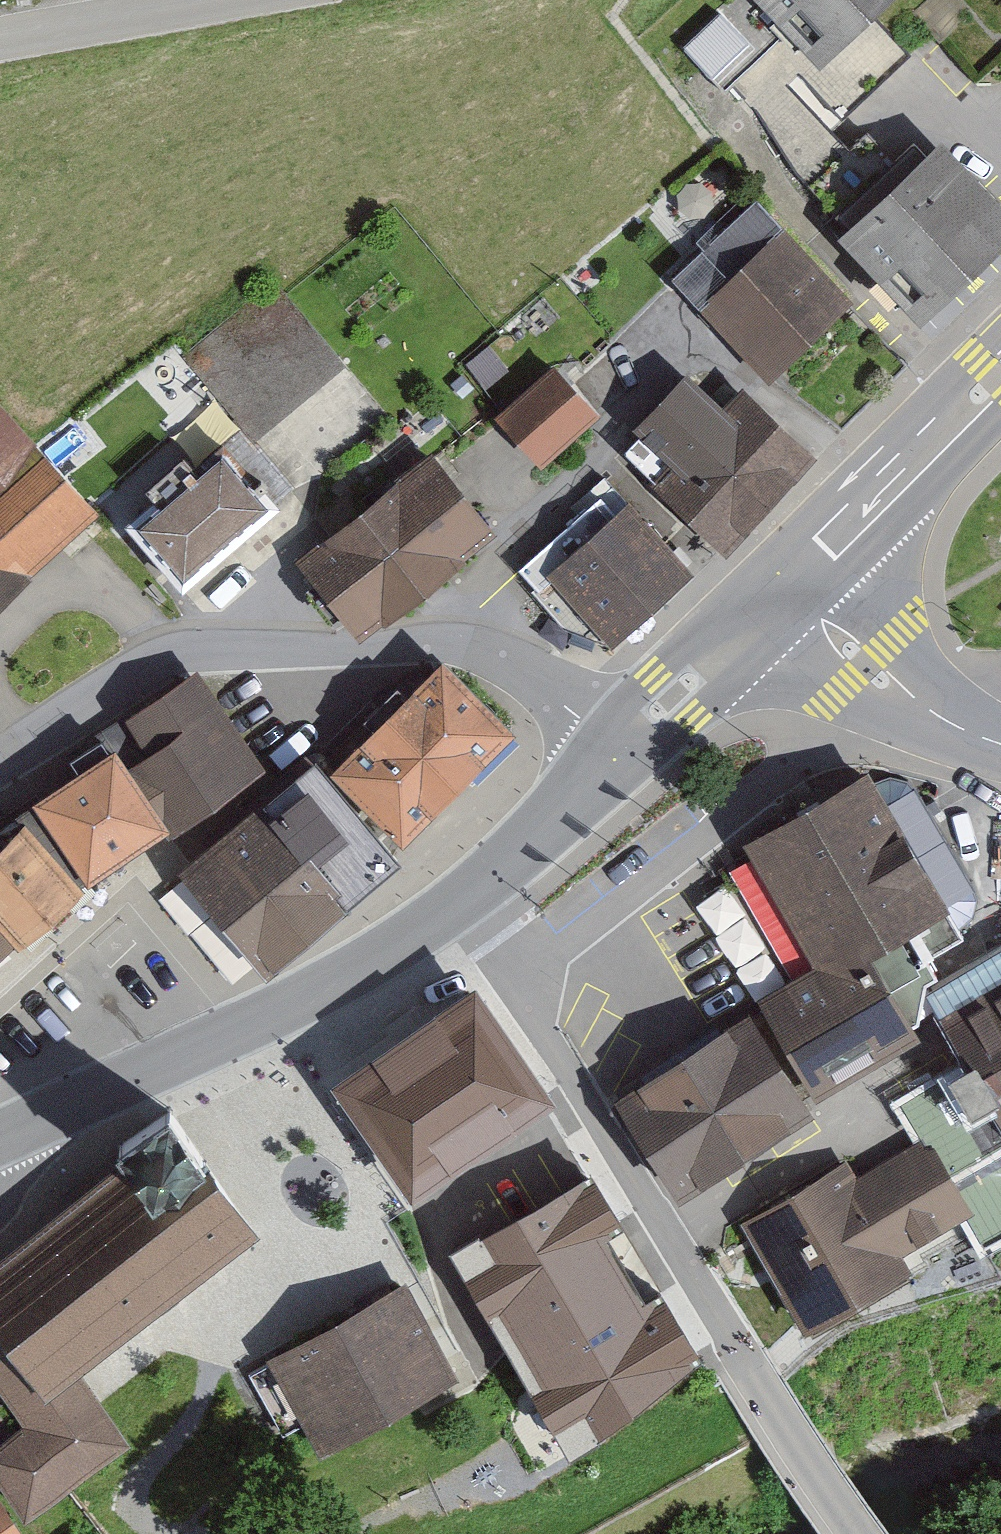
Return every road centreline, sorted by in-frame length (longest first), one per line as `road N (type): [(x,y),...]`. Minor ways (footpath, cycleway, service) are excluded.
road 1 (tertiary): [(621,750),(532,677),(489,652),(440,643),(215,649),(158,662),(0,765)]
road 2 (residential): [(458,905),(742,1361)]
road 3 (secondary): [(458,905),(298,1001),(0,1137)]
road 4 (secondary): [(1000,374),(788,588)]
road 5 (secondary): [(788,588),(909,701),(1000,744)]
road 6 (residential): [(0,35),(255,0)]
road 7 (secondary): [(788,588),(621,750)]
road 8 (secondary): [(621,750),(458,905)]
road 9 (unclassified): [(742,1361),(858,1533)]

